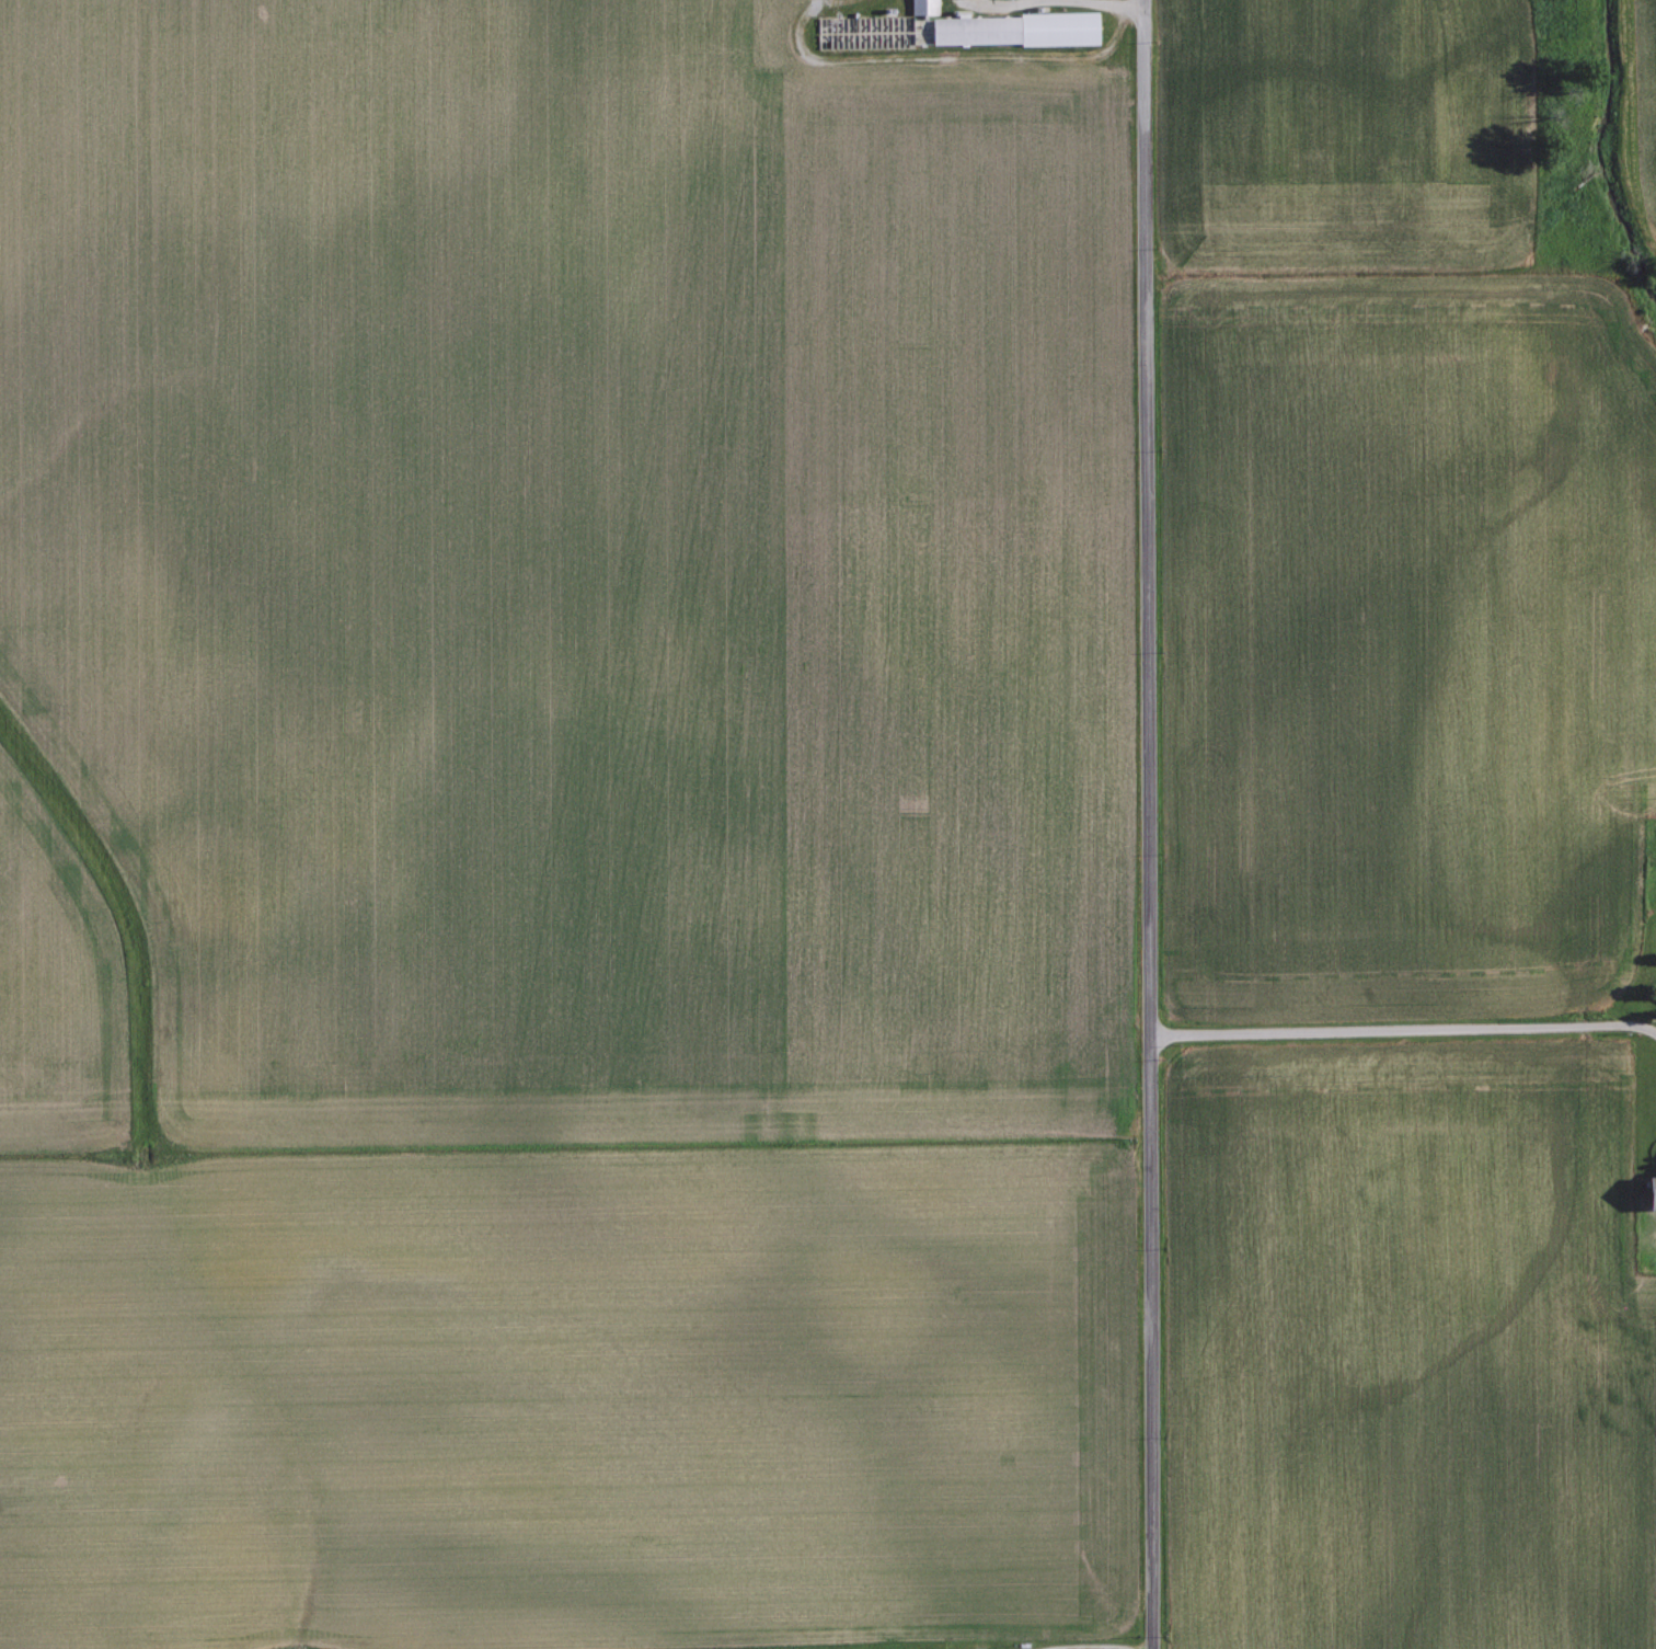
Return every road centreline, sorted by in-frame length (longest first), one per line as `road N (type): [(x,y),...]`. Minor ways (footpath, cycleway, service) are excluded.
road 1 (tertiary): [(1153,1648),(1141,0)]

